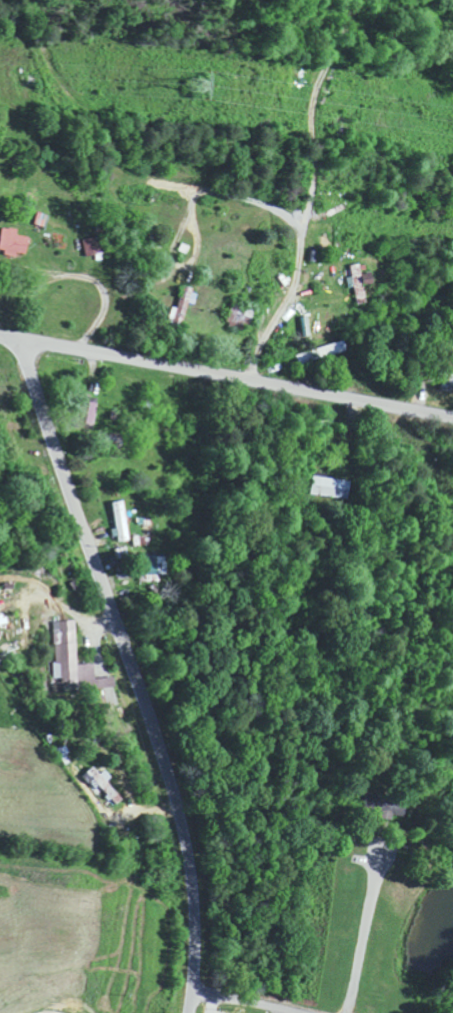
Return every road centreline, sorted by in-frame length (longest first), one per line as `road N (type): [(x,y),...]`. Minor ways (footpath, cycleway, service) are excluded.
road 1 (tertiary): [(188,1012),(193,911),(179,825),(23,341)]
road 2 (secondary): [(452,419),(0,338)]

